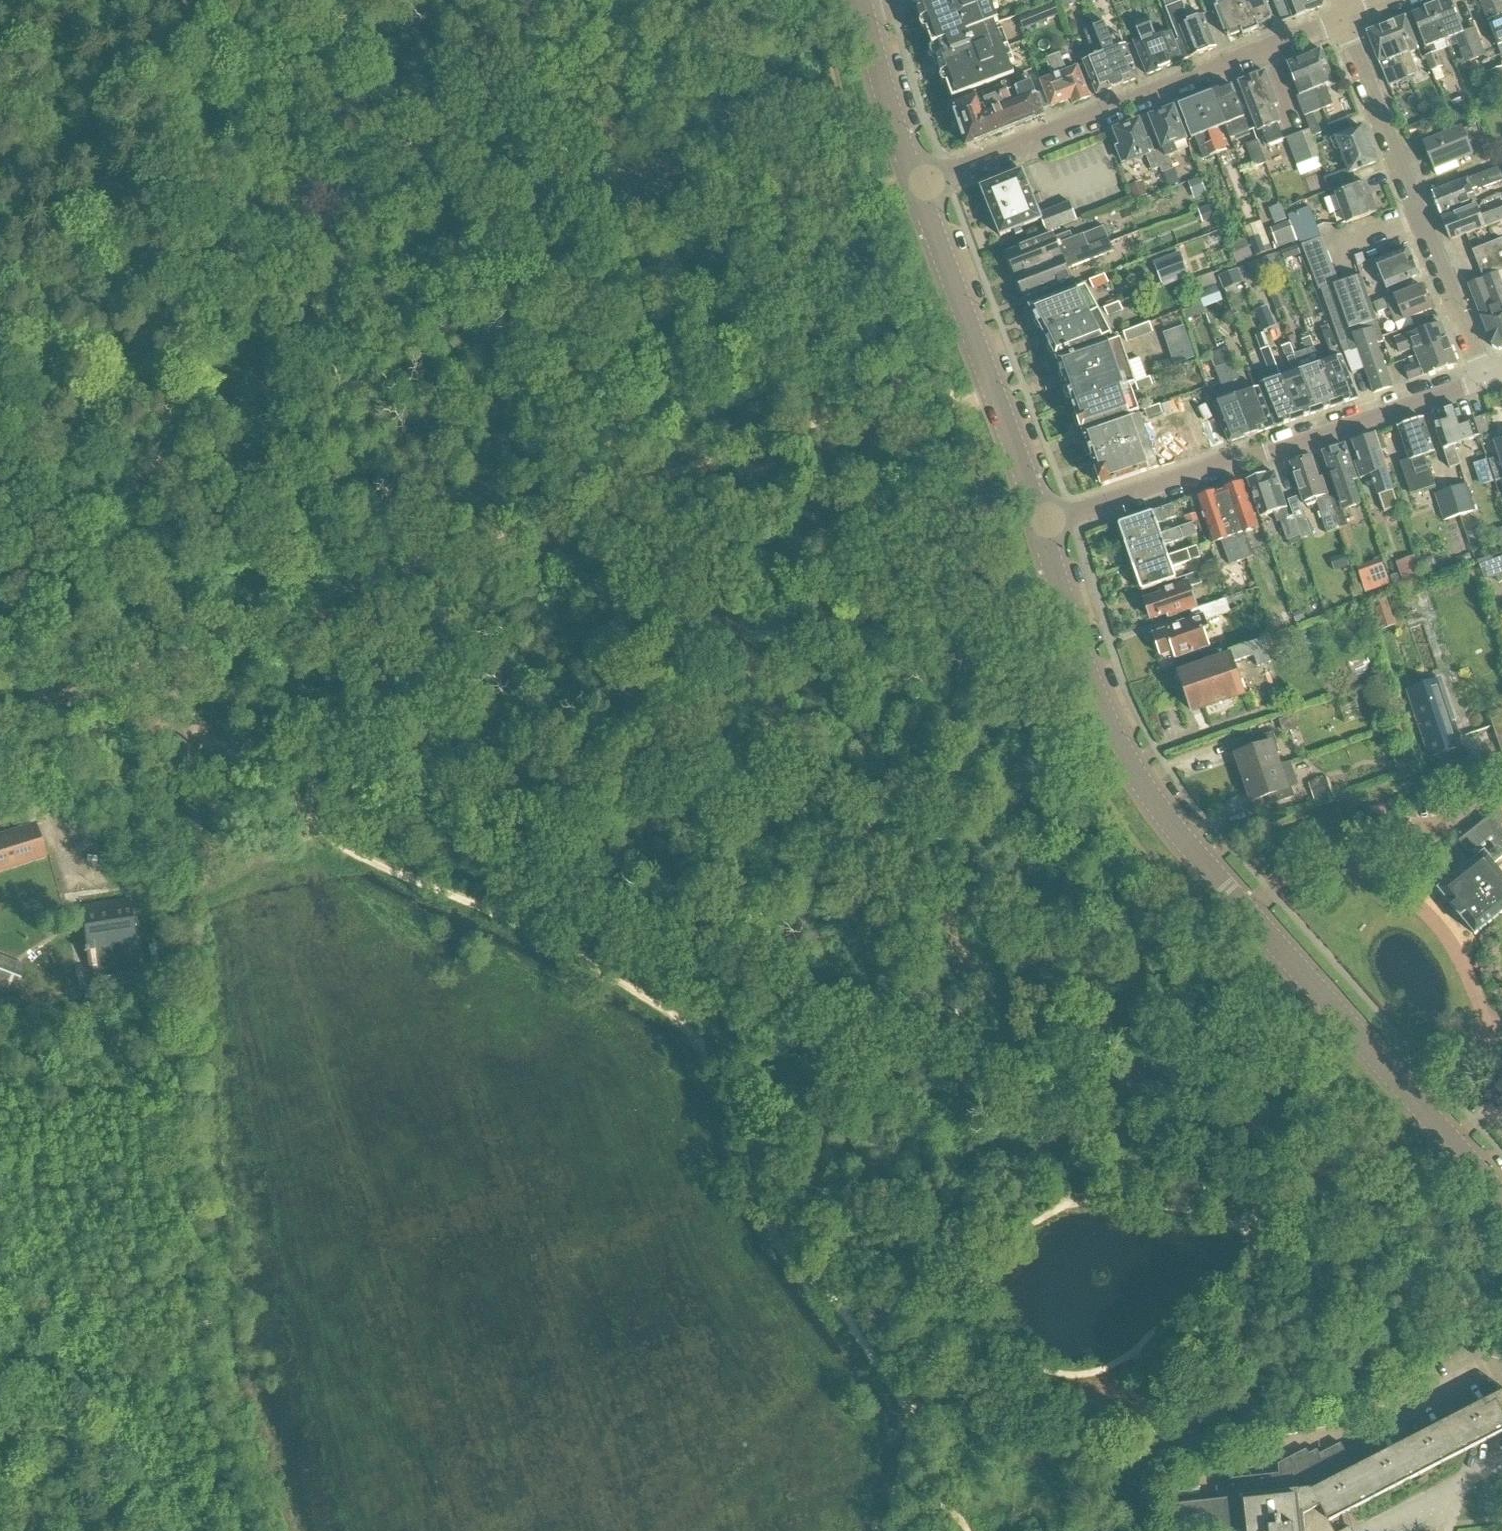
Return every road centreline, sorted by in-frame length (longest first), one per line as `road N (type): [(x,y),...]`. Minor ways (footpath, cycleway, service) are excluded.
road 1 (tertiary): [(1041,526),(1094,693),(1158,807),(1501,1198)]
road 2 (track): [(652,508),(220,662),(191,682),(116,774)]
road 3 (residential): [(1485,380),(1041,526)]
road 4 (residential): [(918,187),(1344,20)]
road 5 (residential): [(1485,380),(1344,20)]
road 6 (tertiary): [(918,187),(1041,526)]
road 7 (track): [(995,392),(666,504)]
road 8 (tertiary): [(859,0),(918,187)]
road 9 (track): [(184,691),(196,848)]

